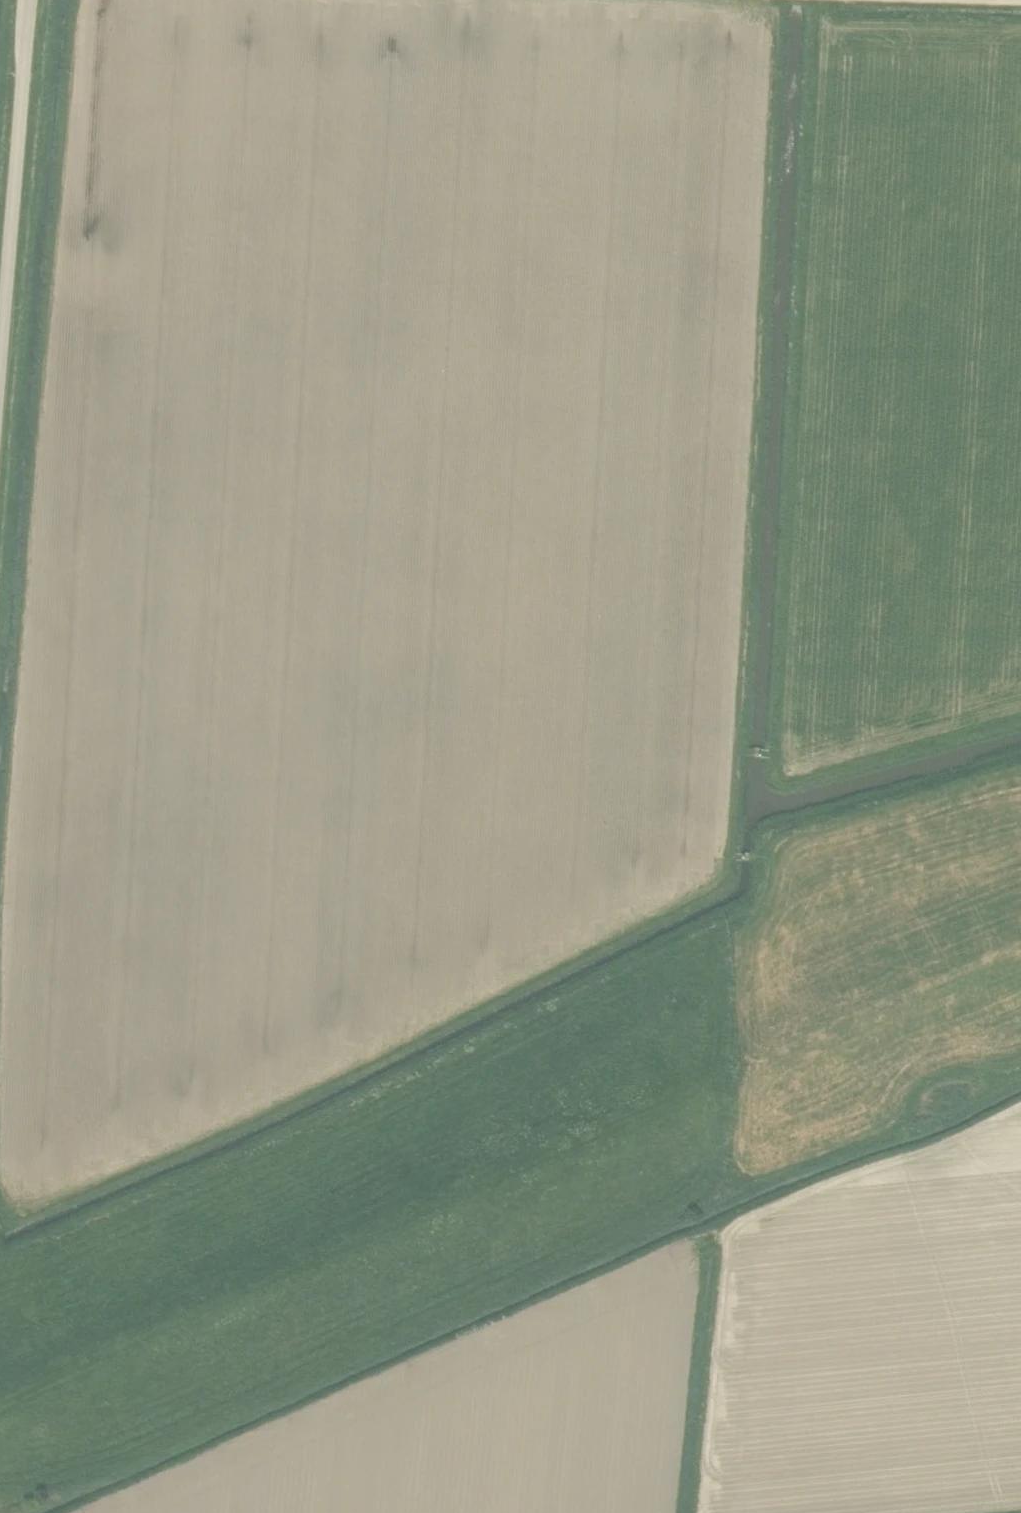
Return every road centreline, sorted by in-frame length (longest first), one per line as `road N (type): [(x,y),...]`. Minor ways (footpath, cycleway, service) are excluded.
road 1 (unclassified): [(0,381),(32,0)]

